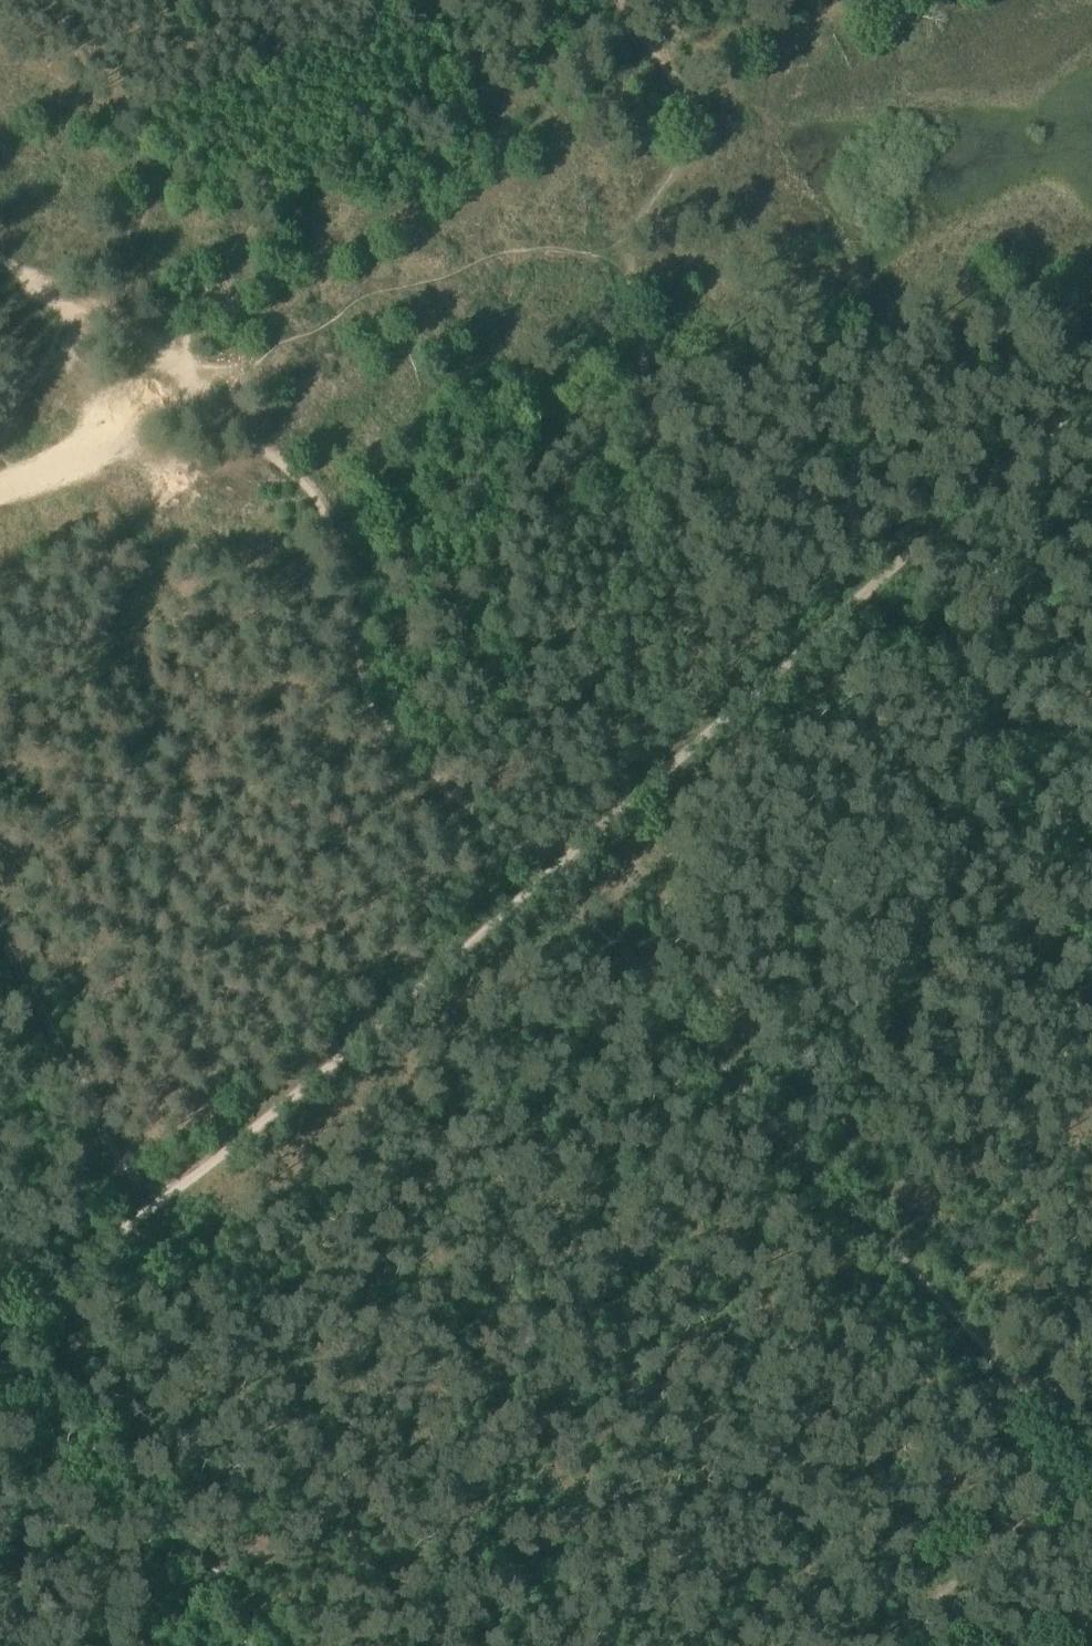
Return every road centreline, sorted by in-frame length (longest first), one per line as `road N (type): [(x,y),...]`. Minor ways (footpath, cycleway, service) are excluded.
road 1 (track): [(264,1645),(0,1362)]
road 2 (track): [(896,1645),(1077,1474)]

